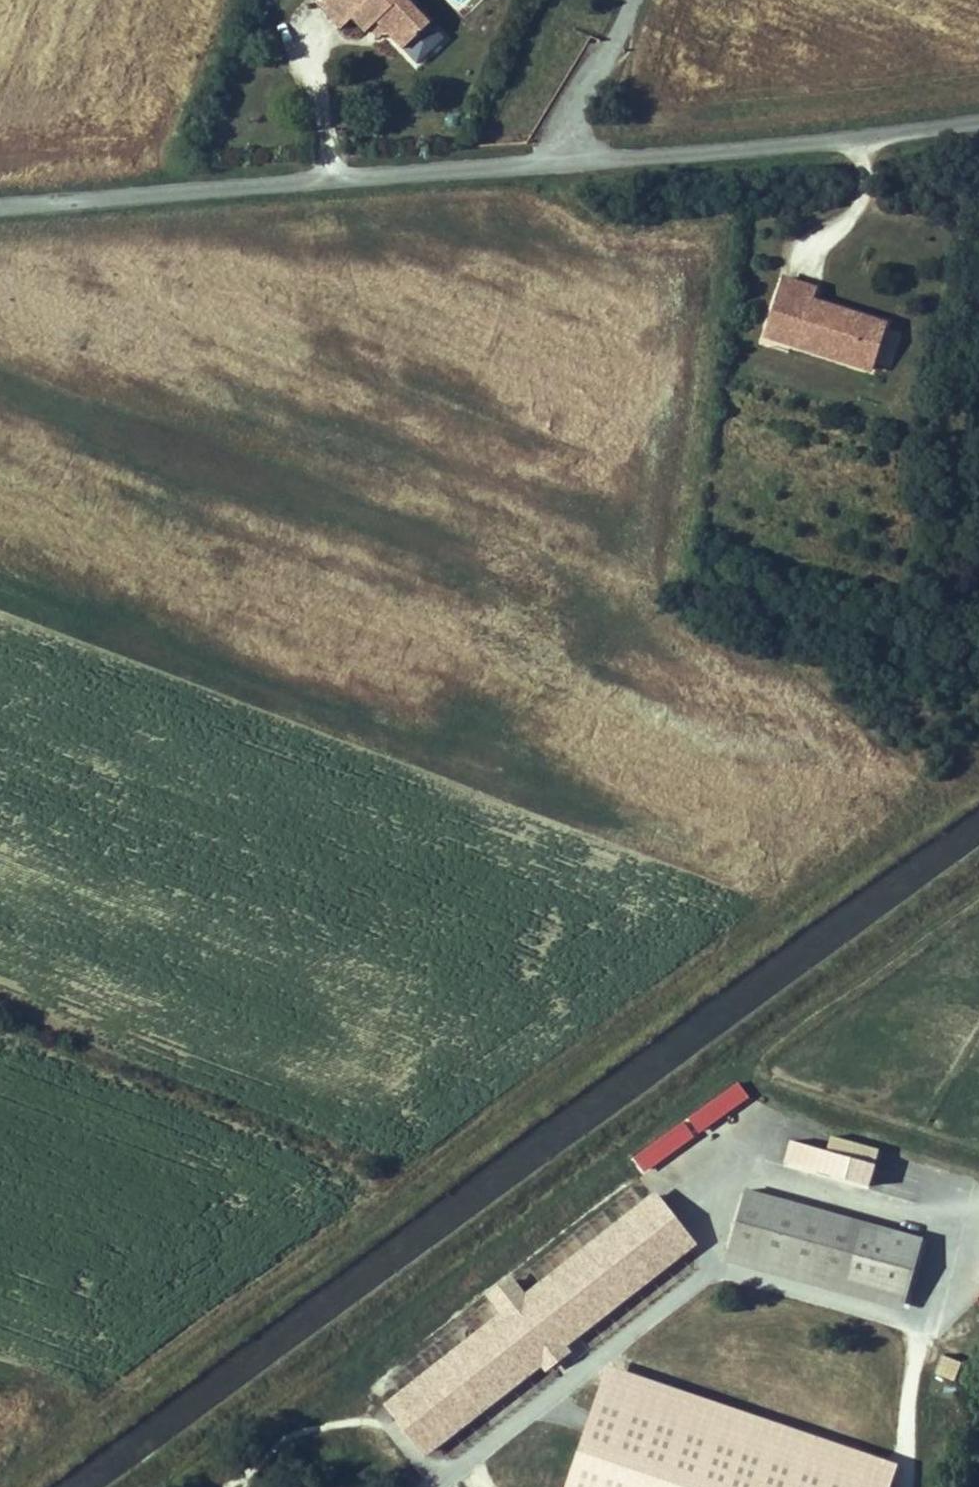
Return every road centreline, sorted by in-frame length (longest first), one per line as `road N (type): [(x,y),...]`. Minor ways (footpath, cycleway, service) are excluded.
road 1 (unclassified): [(978,118),(0,222)]

